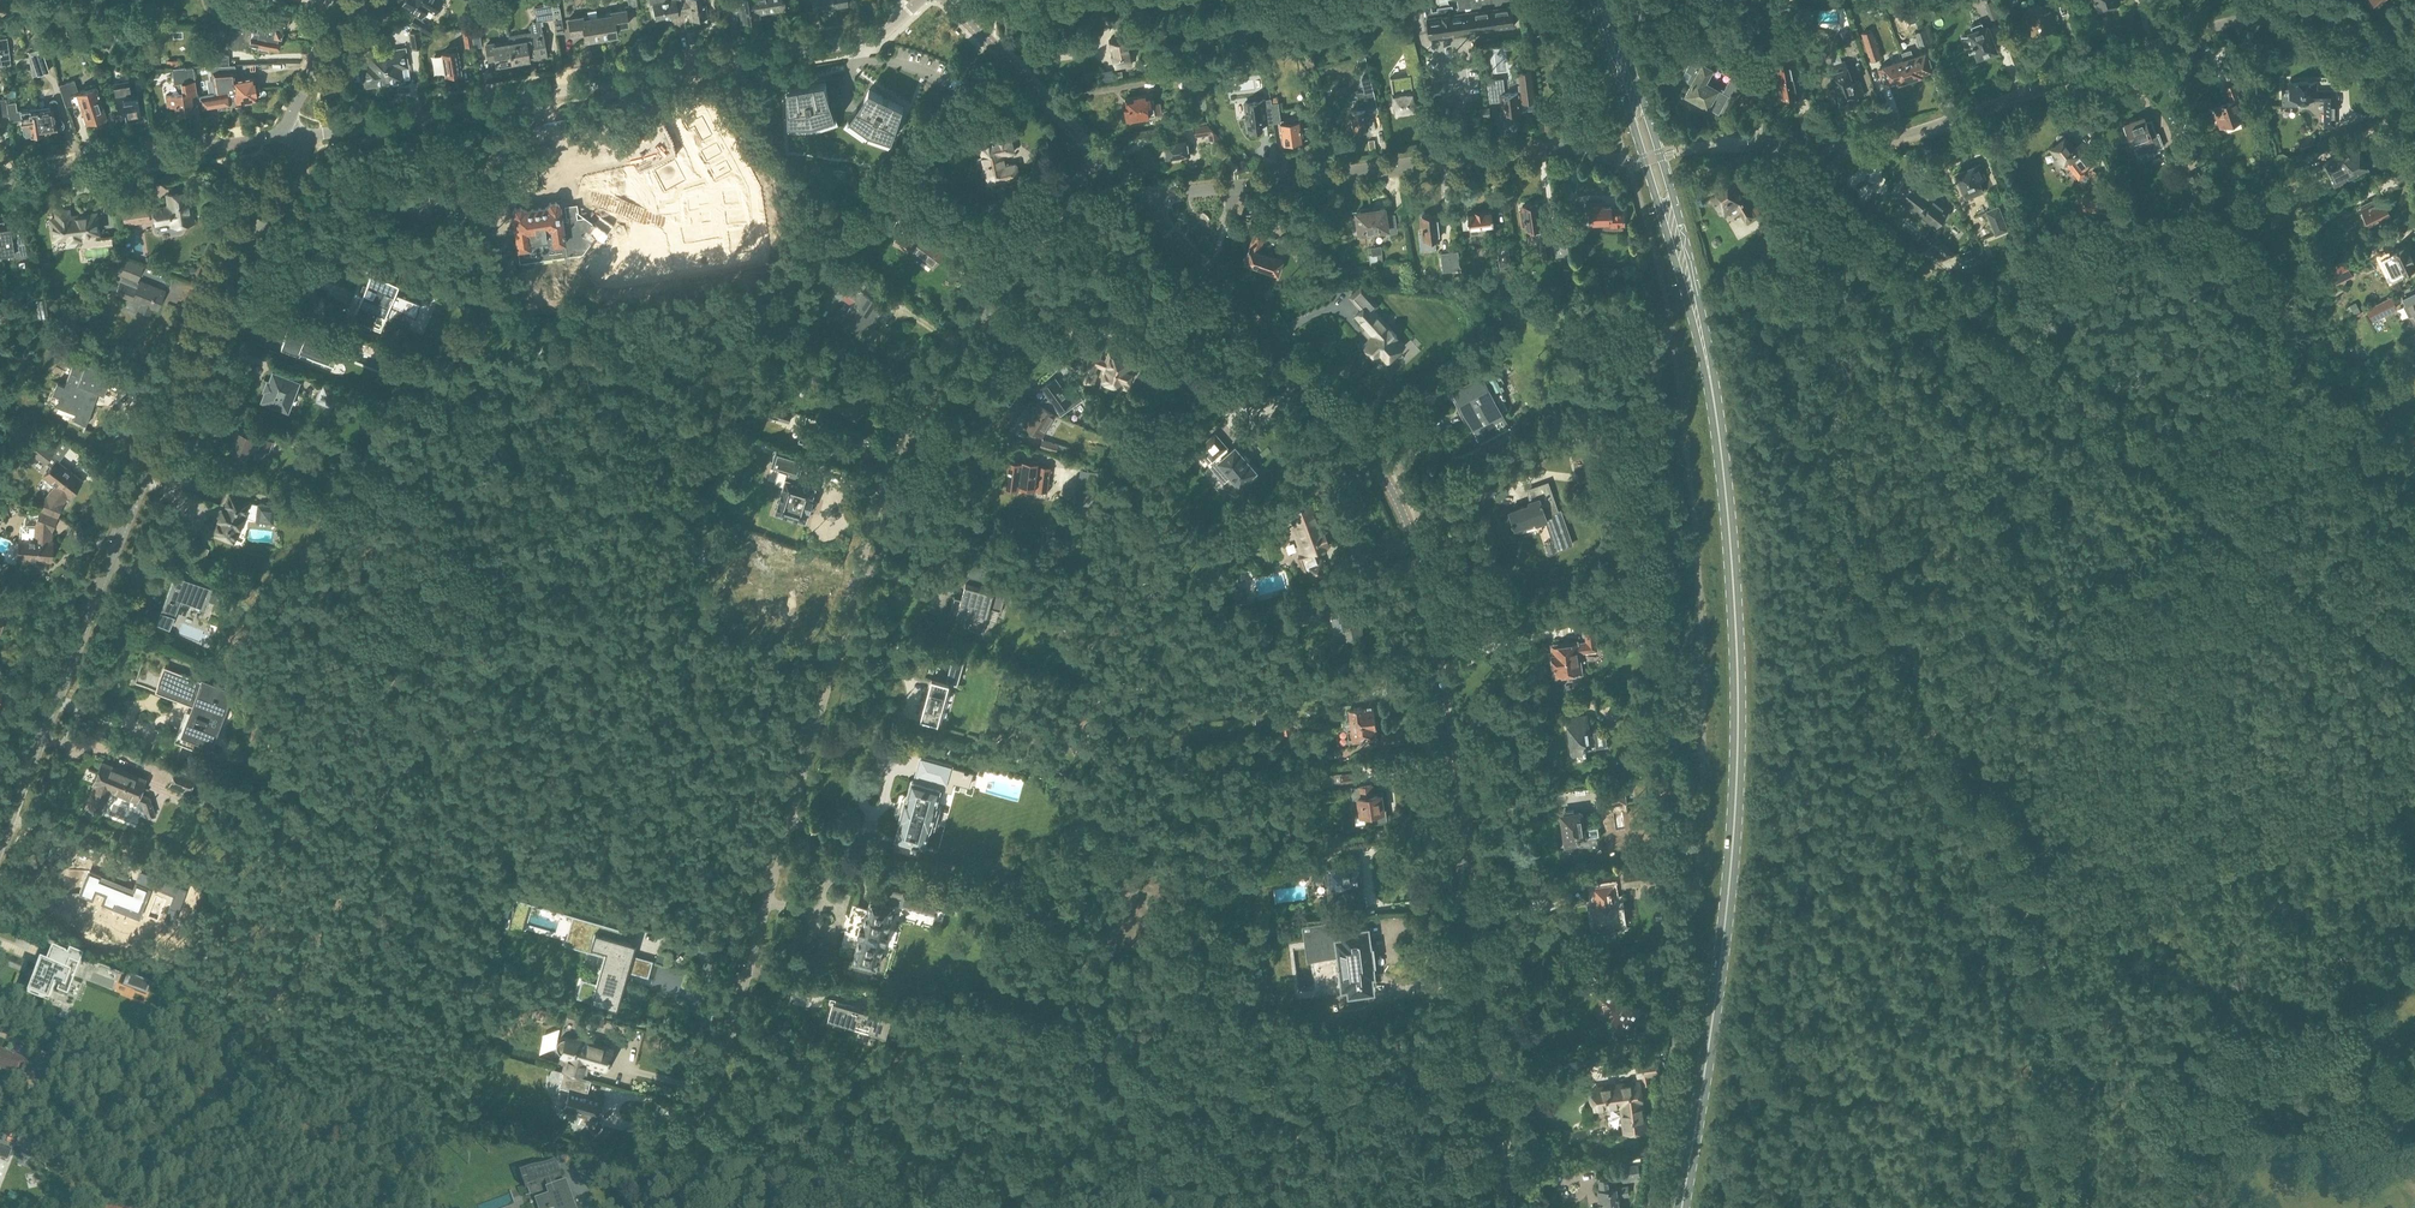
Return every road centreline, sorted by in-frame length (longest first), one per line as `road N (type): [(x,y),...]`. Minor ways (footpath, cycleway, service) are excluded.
road 1 (primary): [(1682,1207),(1728,898),(1737,759),(1734,592),(1699,325),(1653,159),(1597,0)]
road 2 (unclassified): [(686,1207),(884,502),(935,379),(1096,159)]
road 3 (secondary): [(1509,1207),(1461,819),(1404,517),(1386,479),(1146,209)]
road 4 (tertiary): [(0,841),(203,316),(228,262),(292,198),(305,136)]
road 5 (tertiary): [(305,136),(869,39),(920,0)]
road 6 (residential): [(1731,145),(1852,145),(1919,133),(2265,10)]
road 7 (residential): [(1237,186),(1576,147)]
road 8 (tertiary): [(0,179),(282,135)]
road 9 (secondary): [(1096,159),(947,0)]
road 10 (residential): [(2414,130),(2357,39),(2320,21),(2265,10)]
road 11 (residential): [(282,135),(356,0)]

